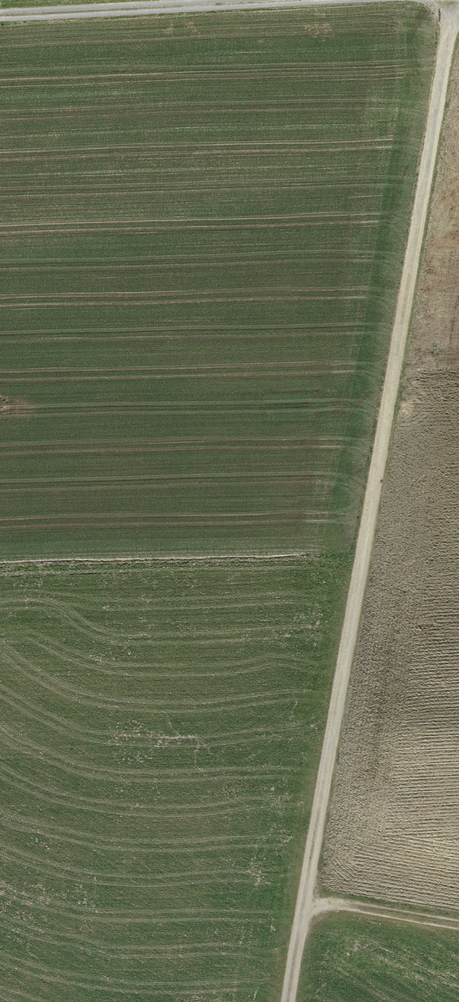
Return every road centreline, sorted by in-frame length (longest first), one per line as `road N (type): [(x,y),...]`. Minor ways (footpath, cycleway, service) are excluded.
road 1 (track): [(287,1001),(446,1)]
road 2 (track): [(458,0),(0,24)]
road 3 (track): [(299,907),(458,933)]

